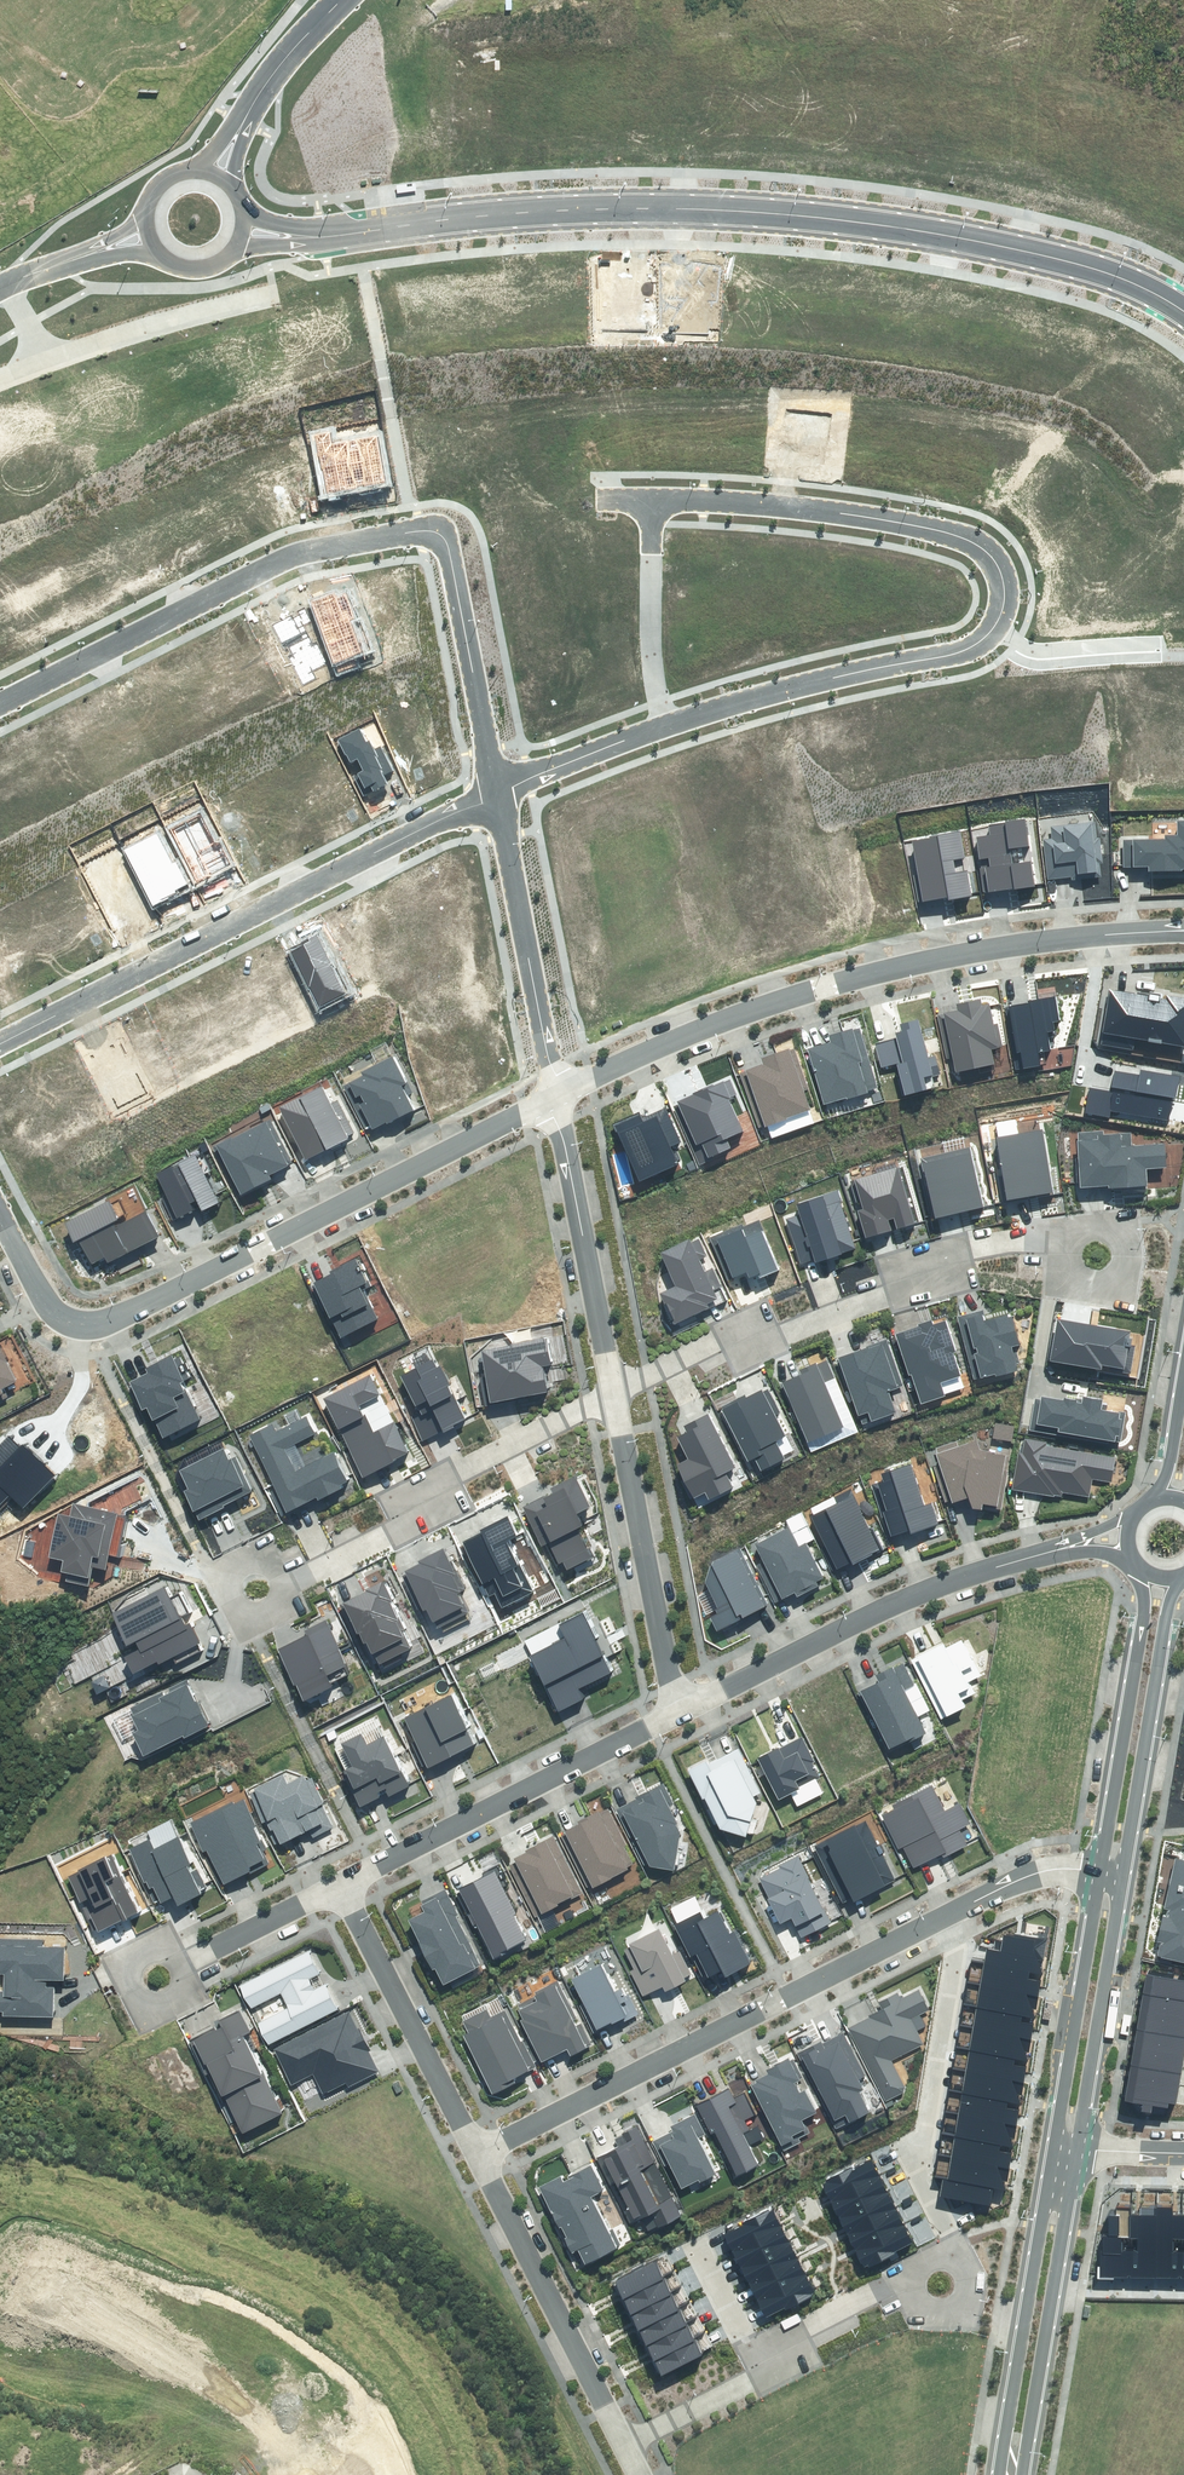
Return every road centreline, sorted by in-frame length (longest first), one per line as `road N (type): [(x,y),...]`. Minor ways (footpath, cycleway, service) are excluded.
road 1 (tertiary): [(1183,309),(1098,267),(841,220),(551,208),(307,235)]
road 2 (residential): [(0,700),(292,553),(414,526),(440,531),(450,548),(497,788)]
road 3 (residential): [(480,2157),(1017,1879),(1097,1868)]
road 4 (residential): [(1168,931),(1019,942),(823,986),(667,1042),(555,1096)]
road 5 (residential): [(555,1096),(90,1327),(62,1322),(44,1298)]
road 6 (residential): [(497,788),(0,1040)]
road 7 (residential): [(996,623),(992,634),(958,651),(730,704),(497,788)]
road 8 (residential): [(612,1414),(962,1249),(1031,1242),(1054,1251)]
road 9 (residential): [(606,496),(691,496),(942,527),(978,540),(1005,569),(996,623)]
road 10 (residential): [(681,1706),(839,1622),(955,1577),(1072,1547)]
road 11 (residential): [(342,1883),(681,1706)]
road 12 (residential): [(279,1581),(612,1414)]
road 13 (tertiary): [(1081,2149),(1015,2474)]
road 14 (tertiary): [(1008,2474),(1010,2411),(1052,2146)]
road 15 (residential): [(624,2437),(765,2368),(801,2333),(914,2283)]
road 16 (residential): [(612,1414),(555,1096)]
road 17 (residential): [(624,2437),(480,2157)]
road 18 (residential): [(497,788),(555,1096)]
road 19 (tertiary): [(1097,1868),(1145,1608),(1140,1562)]
road 20 (residential): [(480,2157),(342,1883)]
road 21 (tertiary): [(1183,1573),(1169,1607),(1126,1871)]
road 22 (residential): [(681,1706),(612,1414)]
road 23 (tertiary): [(1126,1871),(1081,2149)]
road 24 (tertiary): [(1052,2146),(1097,1868)]
road 25 (residential): [(181,1961),(342,1883)]
road 26 (residential): [(996,623),(1036,650),(1157,643)]
road 27 (residential): [(387,2448),(352,2388),(355,2414),(334,2438),(367,2438)]
road 28 (residential): [(341,0),(279,65),(245,120)]
road 29 (residential): [(183,1966),(183,1983),(166,1997),(145,1993),(136,1981),(136,1966),(150,1951),(181,1961)]
road 30 (residential): [(1114,1232),(1121,1260),(1100,1285),(1063,1277),(1054,1251)]
road 31 (tertiary): [(1159,1494),(1183,1374)]

